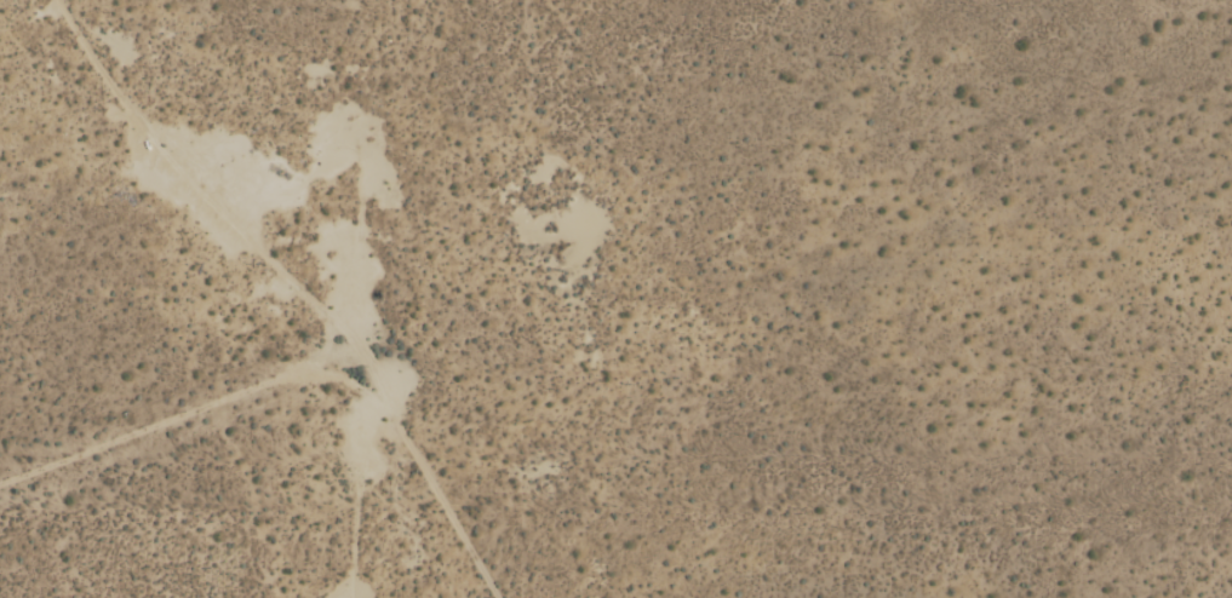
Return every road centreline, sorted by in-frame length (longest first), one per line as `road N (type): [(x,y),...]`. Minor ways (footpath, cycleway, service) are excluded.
road 1 (track): [(58,0),(85,42),(349,326),(355,396)]
road 2 (track): [(355,396),(392,402),(527,597)]

